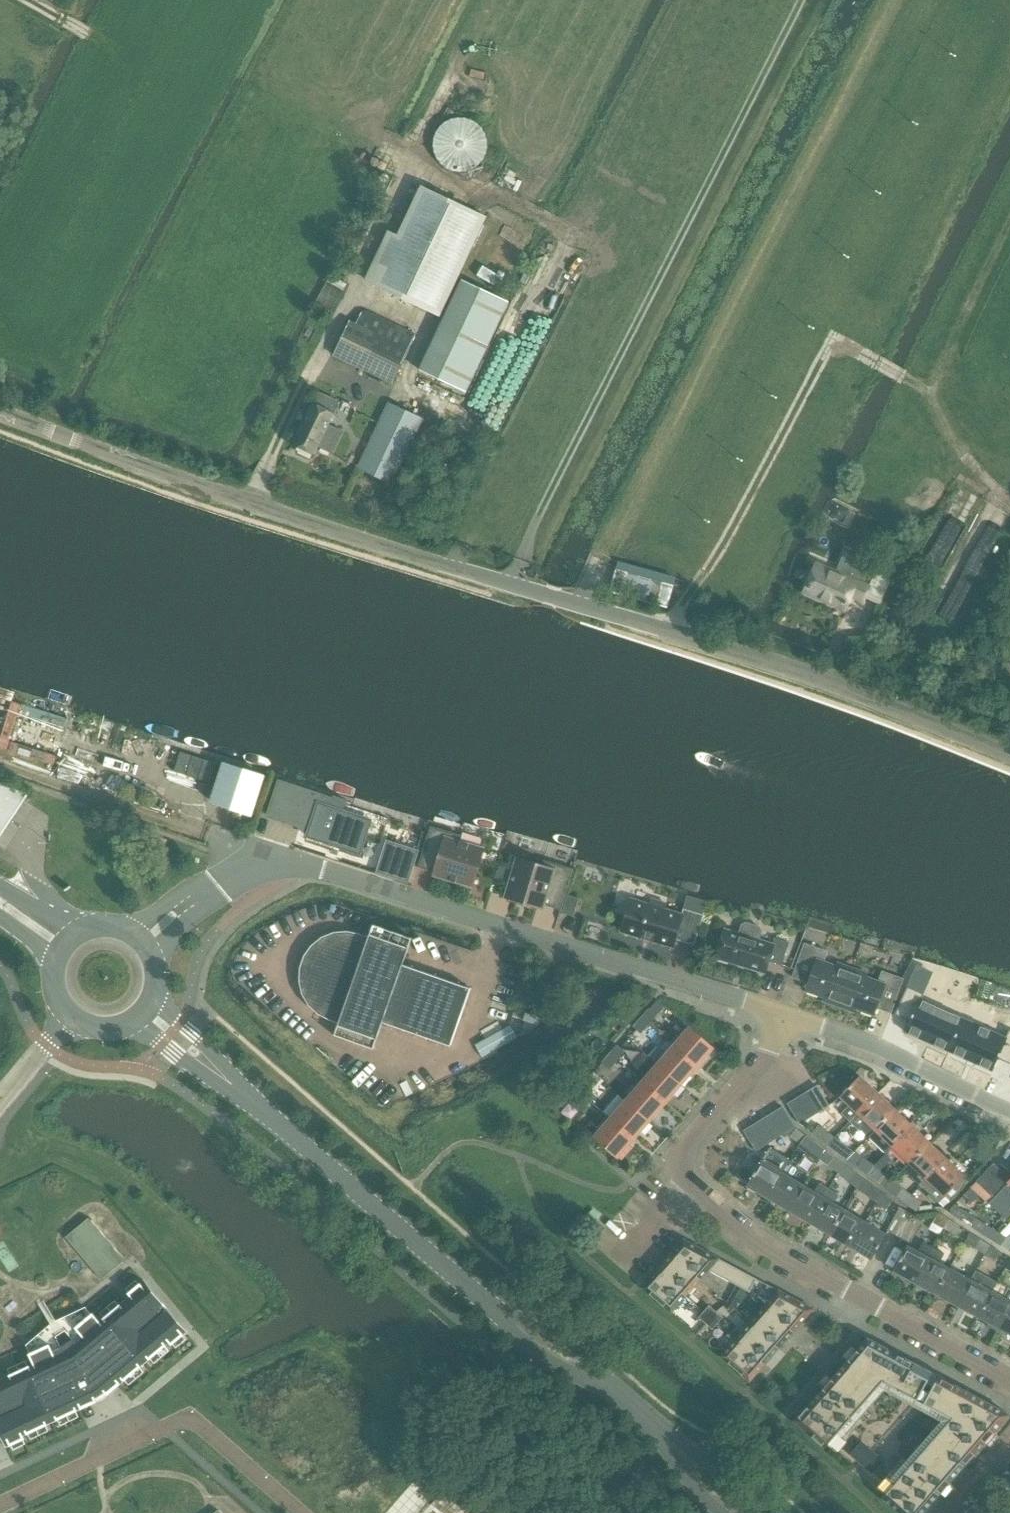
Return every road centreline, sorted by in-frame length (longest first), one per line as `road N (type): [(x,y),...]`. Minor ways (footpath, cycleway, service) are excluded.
road 1 (tertiary): [(1009,756),(821,679),(385,547),(0,412)]
road 2 (track): [(671,631),(836,341),(930,391),(1009,230)]
road 3 (tertiary): [(781,1018),(325,869),(283,870)]
road 4 (residential): [(1009,1378),(760,1245),(688,1178)]
road 5 (secondary): [(495,1302),(258,1105)]
road 6 (tertiary): [(1009,1113),(888,1052),(781,1018)]
road 7 (residential): [(688,1178),(674,1164),(769,1053),(781,1018)]
road 8 (tertiary): [(143,942),(215,887),(247,872),(283,870)]
road 9 (secondary): [(495,1302),(550,1366),(616,1395)]
road 10 (secondary): [(616,1395),(566,1344),(495,1302)]
road 11 (secondary): [(131,1023),(228,1094),(258,1105)]
road 12 (secondary): [(258,1105),(154,997)]
road 13 (secondary): [(56,961),(54,989),(69,1015),(103,1029),(131,1023)]
road 14 (secondary): [(742,1512),(707,1467),(654,1428)]

